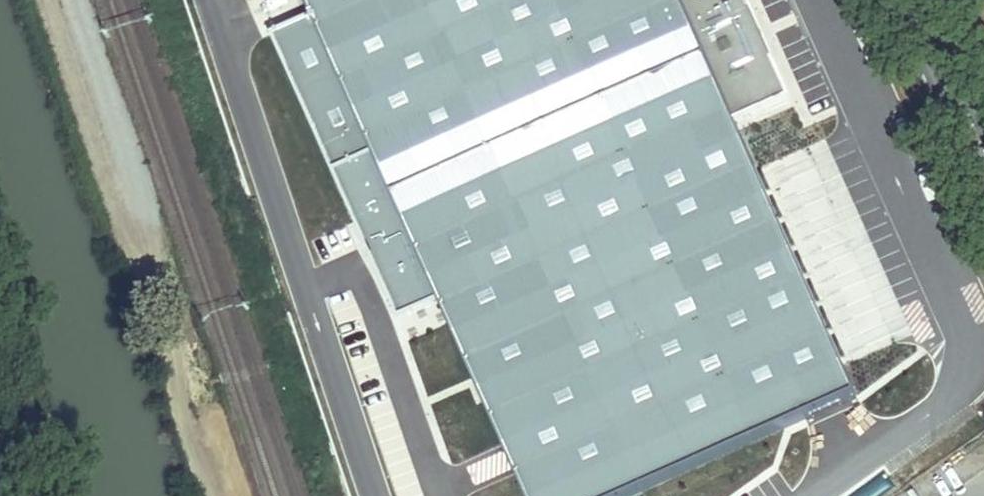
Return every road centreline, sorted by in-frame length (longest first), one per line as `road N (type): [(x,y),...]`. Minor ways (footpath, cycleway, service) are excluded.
road 1 (primary): [(917,0),(983,152)]

